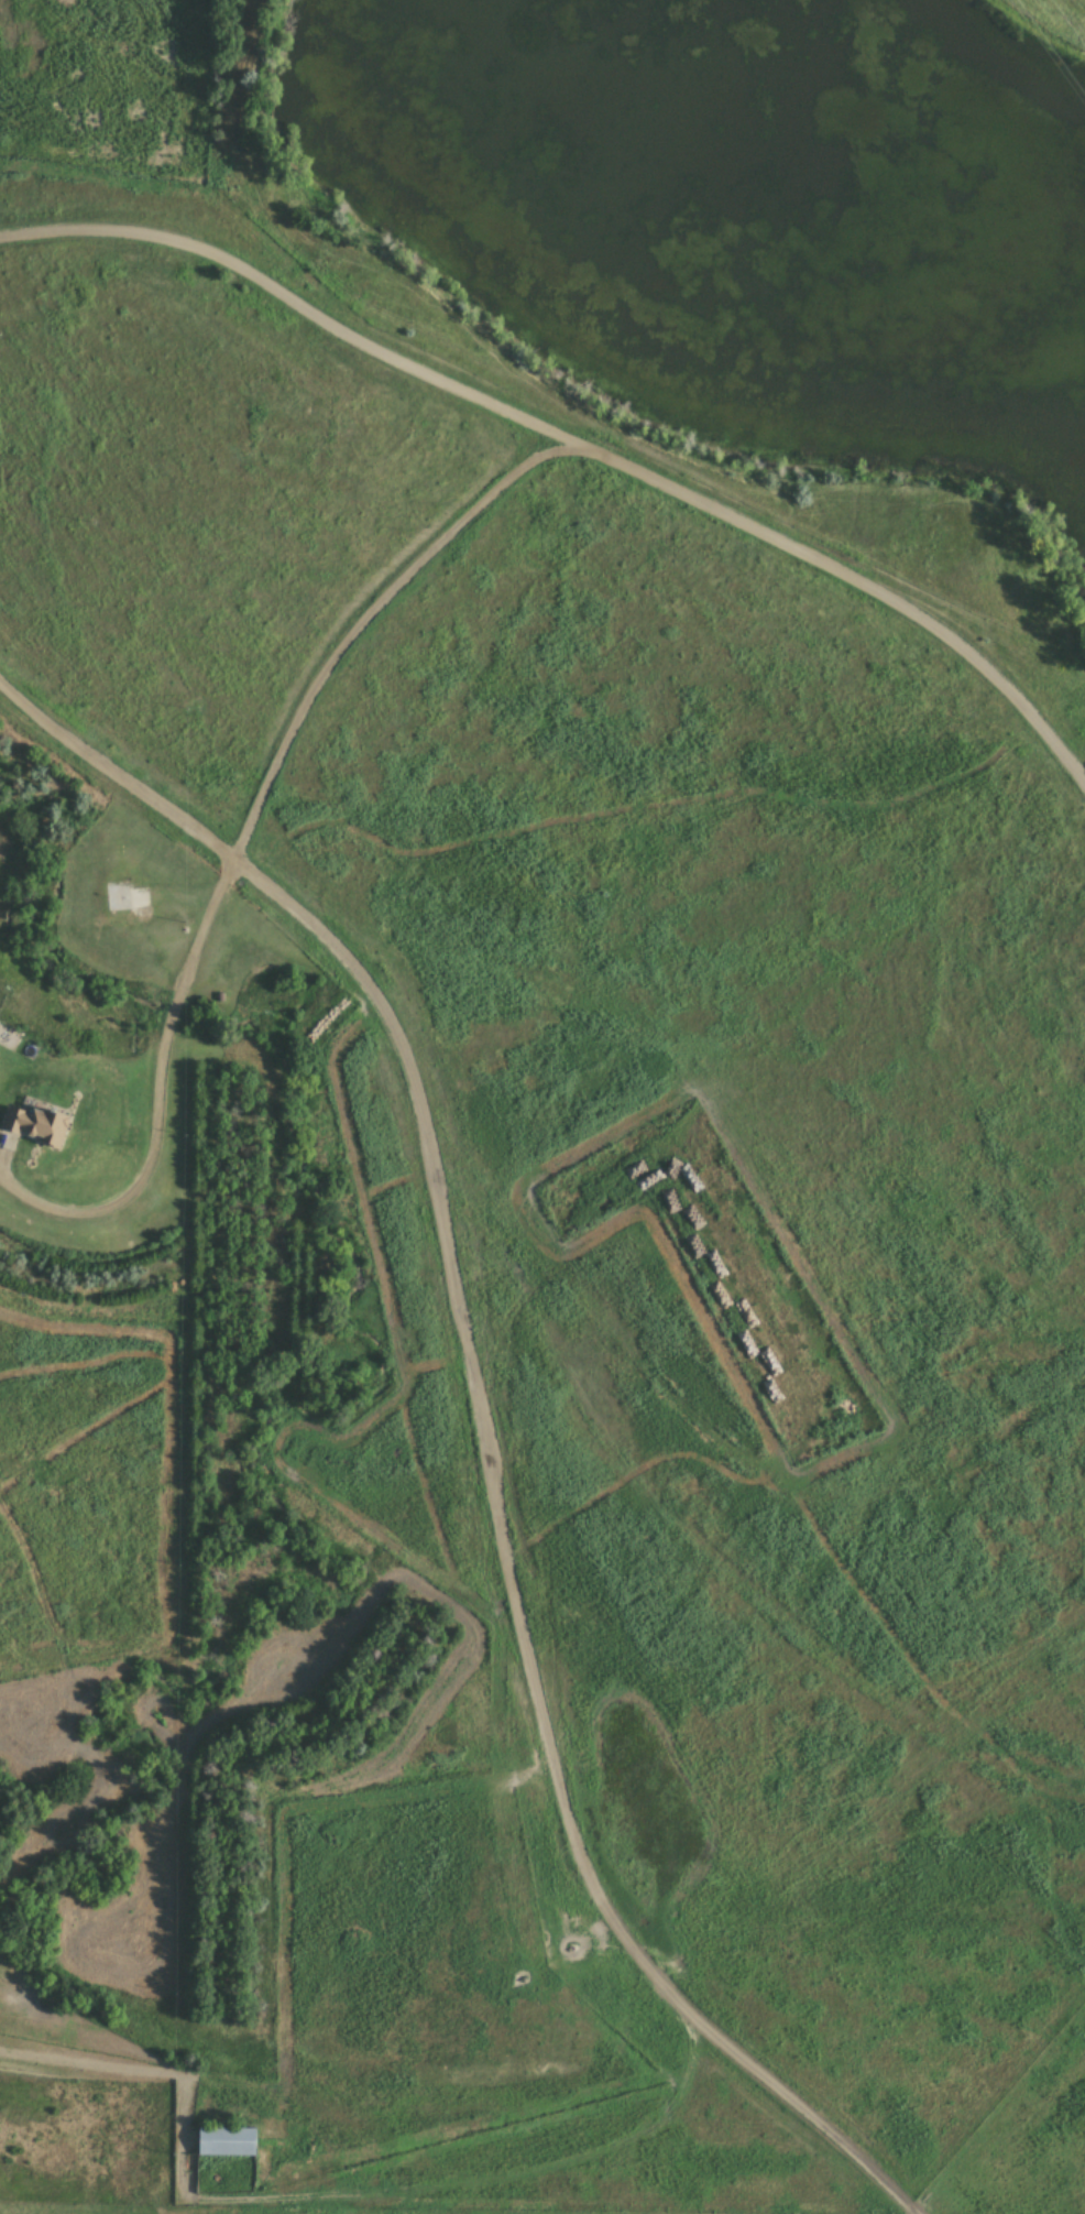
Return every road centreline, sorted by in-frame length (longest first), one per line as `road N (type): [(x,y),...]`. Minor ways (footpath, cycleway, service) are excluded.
road 1 (residential): [(1084,781),(987,662),(927,613),(371,347),(238,263),(185,239),(130,228),(0,234)]

